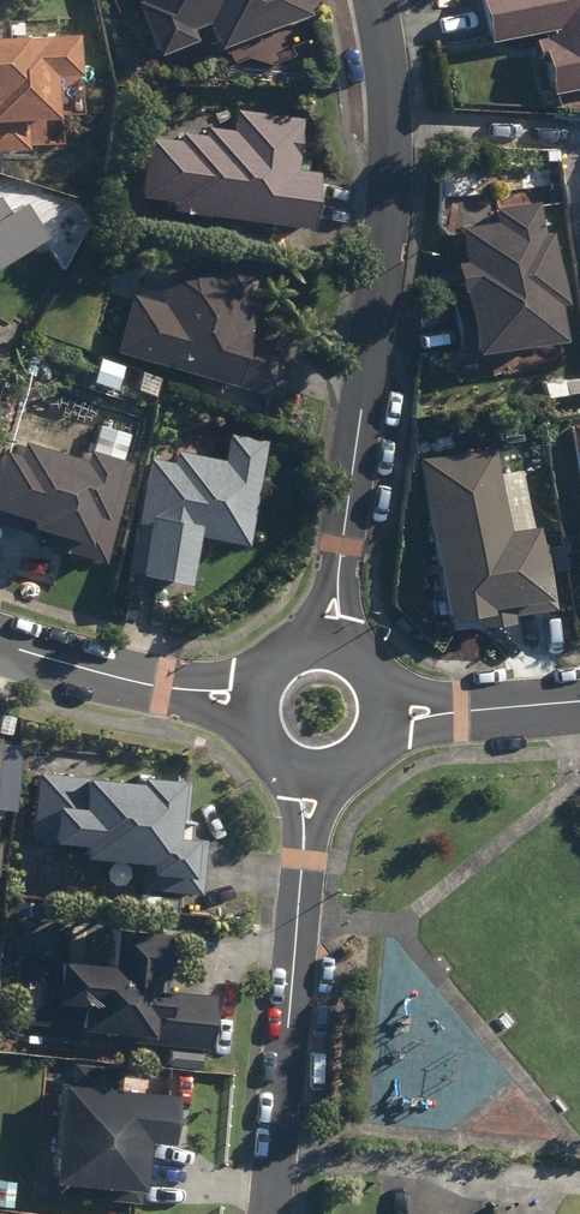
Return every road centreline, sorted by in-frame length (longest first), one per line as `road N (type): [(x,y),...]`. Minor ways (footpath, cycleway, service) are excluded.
road 1 (residential): [(374,0),(392,133),(389,220),(338,581)]
road 2 (residential): [(269,1213),(305,851)]
road 3 (residential): [(0,643),(181,688)]
road 4 (residential): [(579,701),(455,711)]

